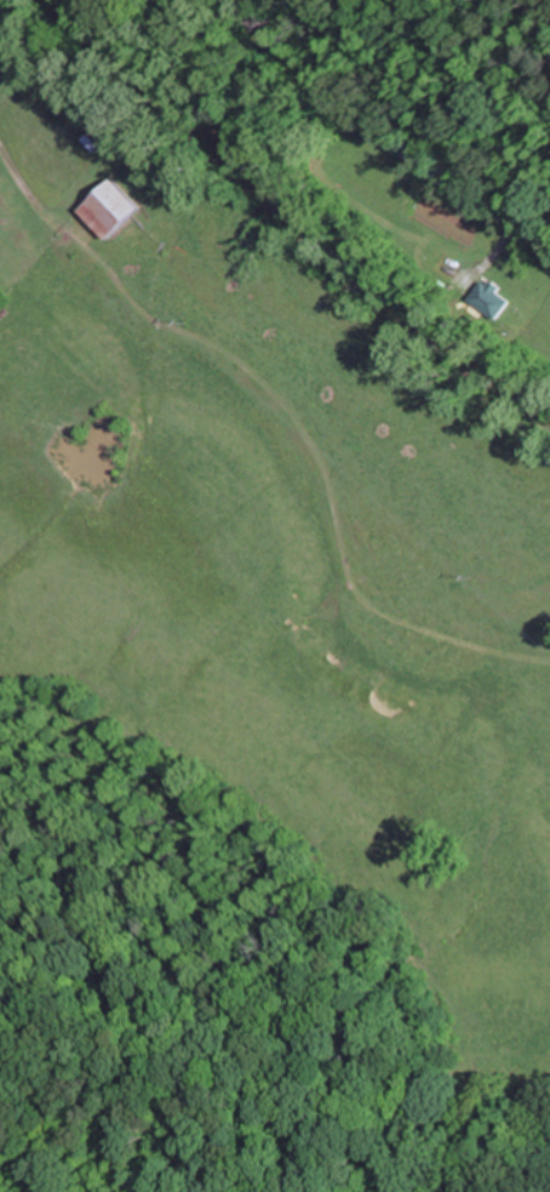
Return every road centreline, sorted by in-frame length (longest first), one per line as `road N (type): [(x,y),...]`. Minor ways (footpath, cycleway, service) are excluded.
road 1 (residential): [(549,635),(382,571),(311,518),(287,485),(287,452),(269,399),(194,319),(0,163)]
road 2 (secondary): [(549,250),(368,127),(223,0)]

